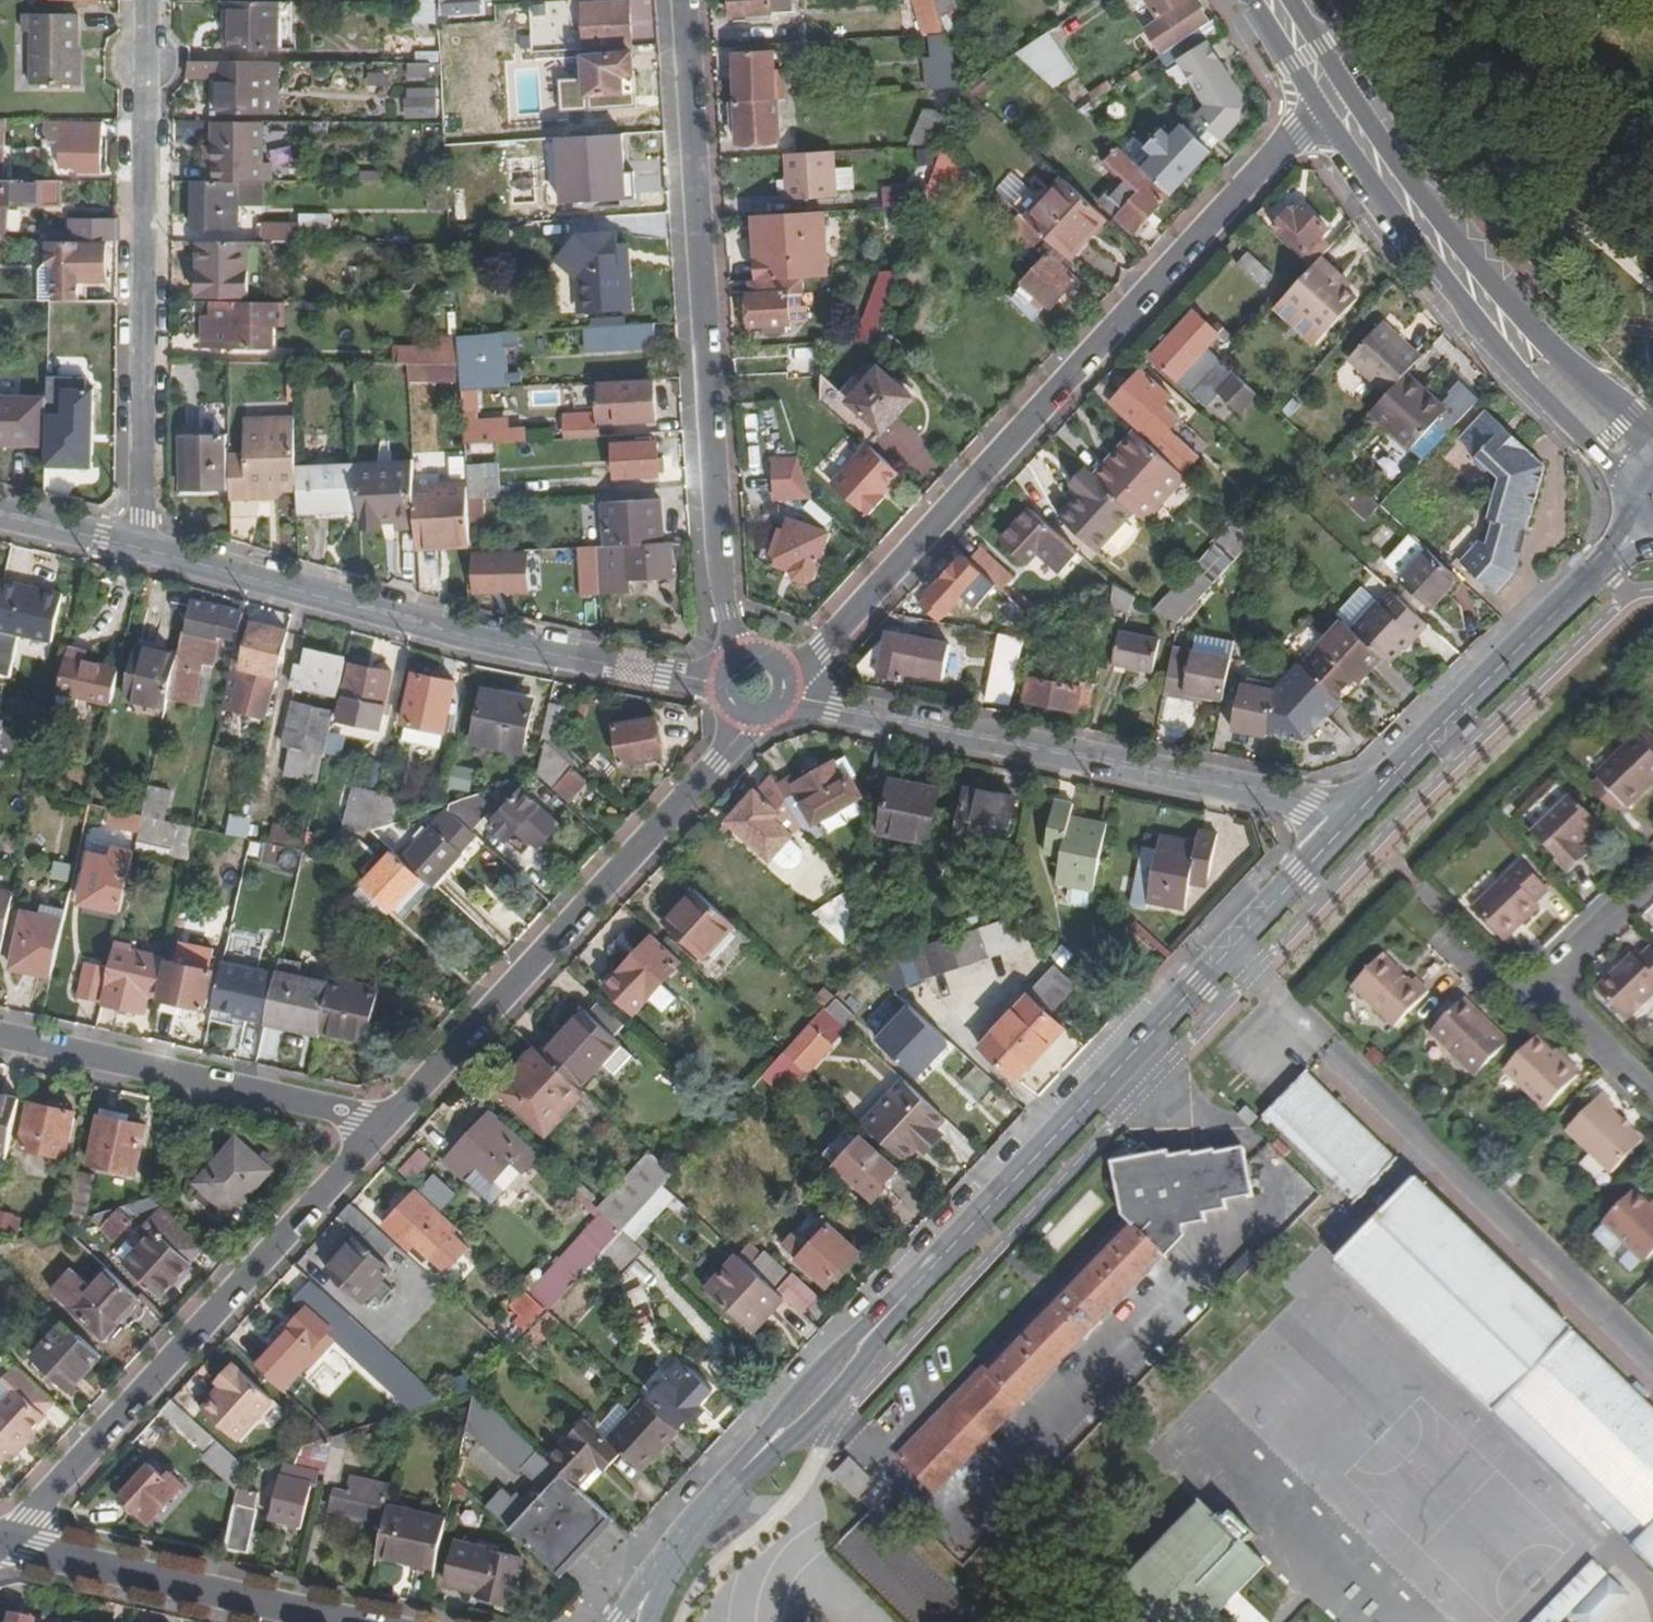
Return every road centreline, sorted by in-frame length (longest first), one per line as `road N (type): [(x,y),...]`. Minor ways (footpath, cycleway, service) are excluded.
road 1 (secondary): [(1343,830),(711,1507),(635,1621)]
road 2 (residential): [(787,680),(1318,108)]
road 3 (residential): [(686,0),(728,611),(741,655)]
road 4 (residential): [(144,549),(467,635),(721,683)]
road 5 (residential): [(785,697),(1280,796),(1343,830)]
road 6 (residential): [(1,1547),(384,1125)]
road 7 (residential): [(148,0),(144,549)]
road 8 (residential): [(384,1125),(751,717)]
road 9 (residential): [(1318,108),(1472,319),(1627,479)]
road 10 (residential): [(1652,438),(1548,341),(1429,203),(1345,87)]
road 11 (secondary): [(1636,534),(1343,830)]
road 12 (residential): [(0,1041),(384,1125)]
road 13 (residential): [(1,1547),(345,1621)]
road 14 (residential): [(0,512),(144,549)]
road 15 (residential): [(1652,884),(1548,989)]
road 16 (residential): [(1548,989),(1652,1088)]
road 17 (residential): [(1250,0),(1318,108)]

